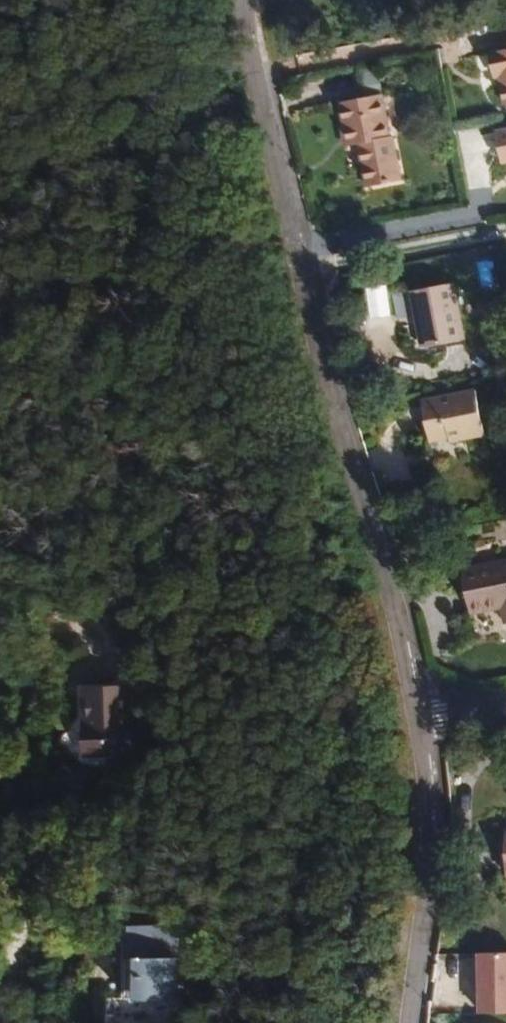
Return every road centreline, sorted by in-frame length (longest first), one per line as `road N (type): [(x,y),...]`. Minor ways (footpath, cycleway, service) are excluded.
road 1 (residential): [(243,0),(309,316),(417,725)]
road 2 (residential): [(417,725),(429,882),(415,1022)]

